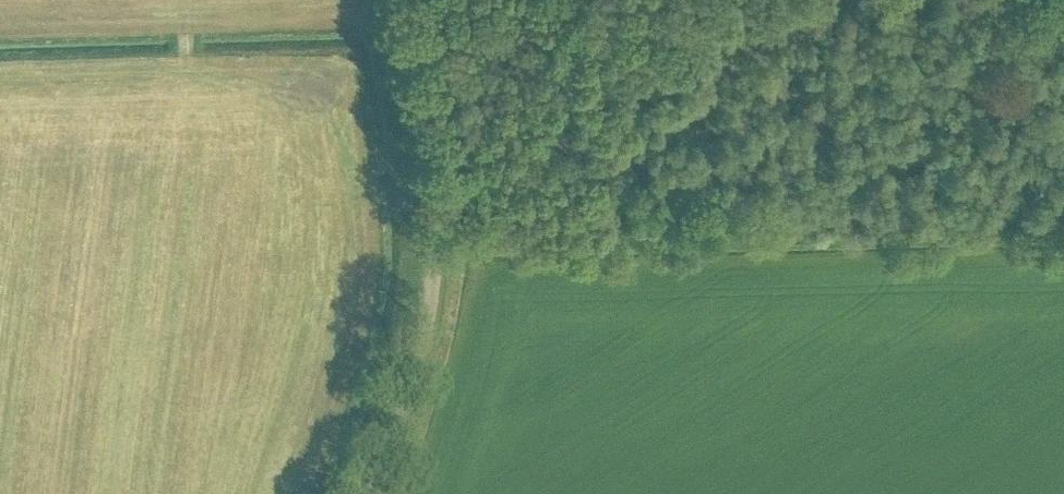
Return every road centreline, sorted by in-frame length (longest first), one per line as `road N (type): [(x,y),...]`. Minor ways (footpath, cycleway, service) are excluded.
road 1 (unclassified): [(376,493),(413,382),(434,270),(400,0)]

